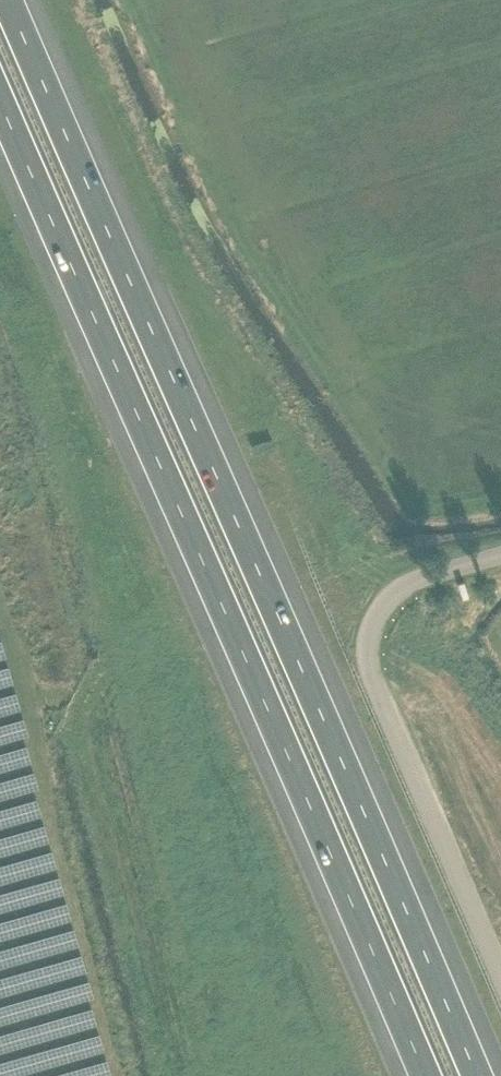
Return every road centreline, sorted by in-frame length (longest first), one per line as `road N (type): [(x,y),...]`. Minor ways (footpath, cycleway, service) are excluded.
road 1 (motorway): [(493,1075),(12,0)]
road 2 (motorway): [(0,109),(423,1075)]
road 3 (unclassified): [(500,975),(373,682),(367,650),(377,616),(402,588),(500,555)]

